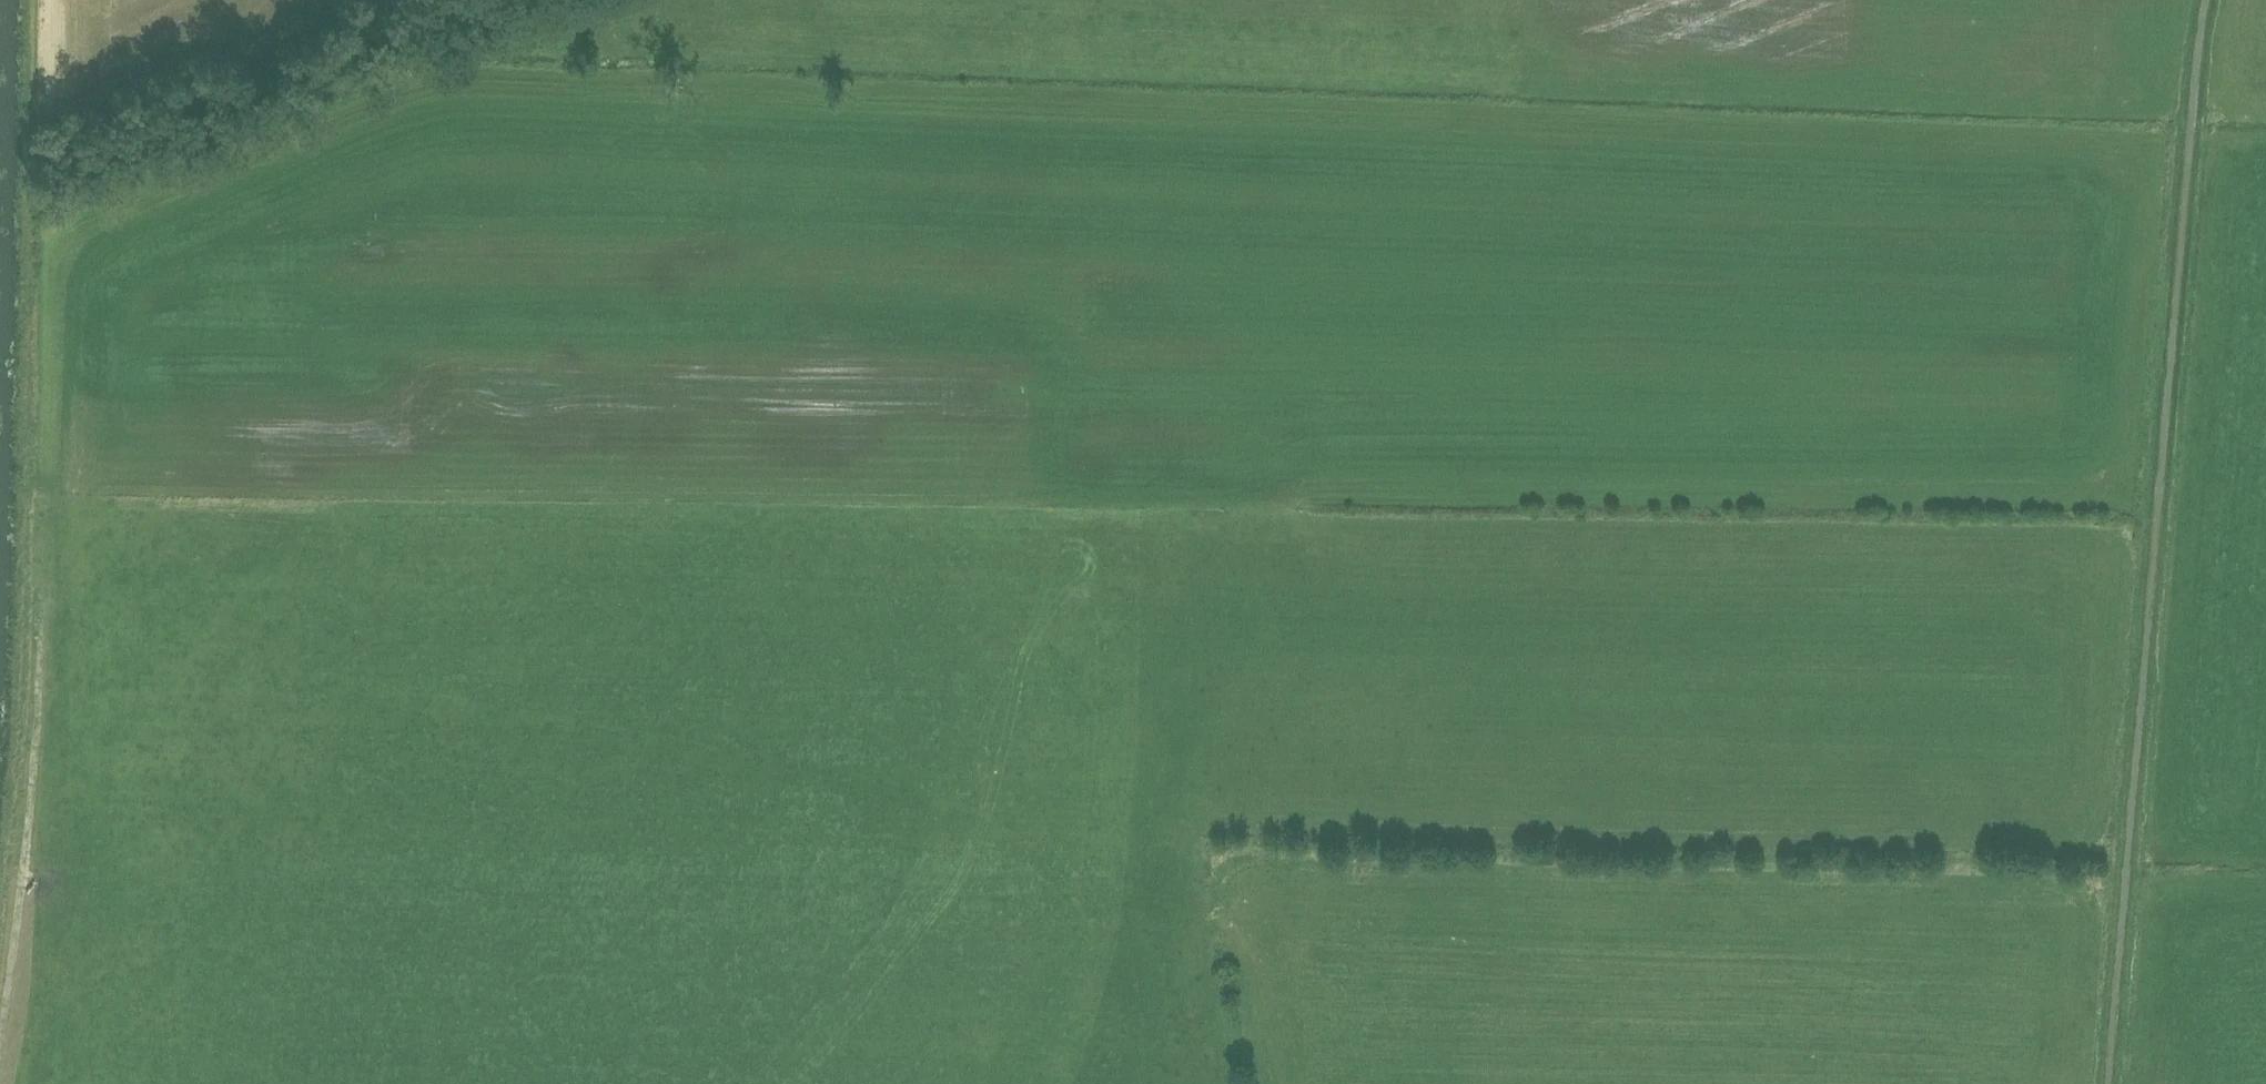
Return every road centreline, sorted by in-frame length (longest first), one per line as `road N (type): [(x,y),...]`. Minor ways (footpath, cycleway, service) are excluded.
road 1 (track): [(416,0),(33,153)]

